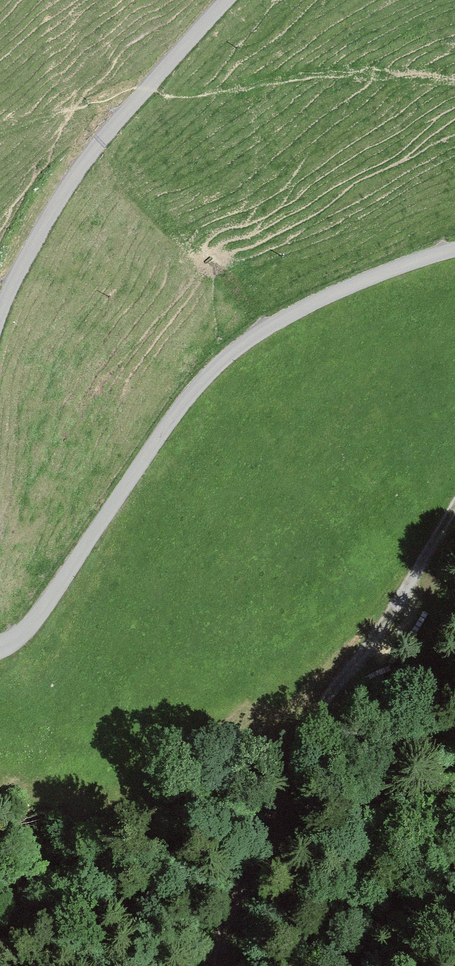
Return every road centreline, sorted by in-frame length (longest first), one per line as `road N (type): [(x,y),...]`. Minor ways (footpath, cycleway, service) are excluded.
road 1 (unclassified): [(0,645),(43,610),(172,417),(241,344),(352,285),(454,249)]
road 2 (track): [(454,508),(330,697),(223,935),(216,965)]
road 3 (unclassified): [(229,0),(82,164),(0,316)]

